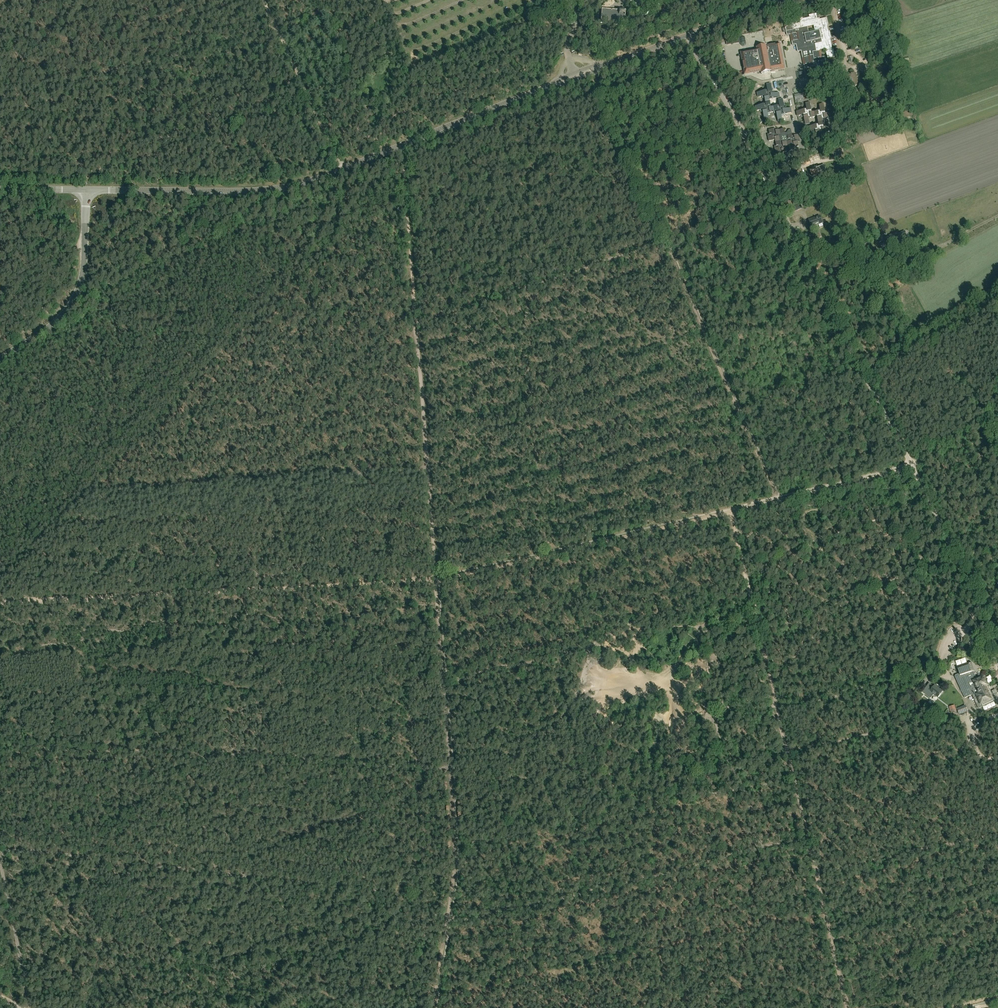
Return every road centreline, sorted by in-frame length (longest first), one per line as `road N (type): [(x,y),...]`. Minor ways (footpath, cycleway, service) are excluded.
road 1 (unclassified): [(997,639),(761,166),(686,36)]
road 2 (tertiary): [(86,190),(301,184),(550,87)]
road 3 (track): [(0,601),(436,579)]
road 4 (track): [(87,491),(426,466)]
road 5 (track): [(439,579),(730,513)]
road 6 (track): [(777,497),(664,238)]
road 7 (tertiary): [(0,358),(49,327),(74,298),(86,190)]
road 8 (track): [(730,513),(911,464)]
road 9 (track): [(436,579),(449,765)]
road 10 (track): [(401,145),(415,322)]
road 11 (track): [(449,765),(455,870),(448,916)]
road 12 (track): [(0,862),(29,1007)]
road 13 (track): [(415,322),(426,464)]
road 14 (track): [(815,872),(849,1007)]
road 15 (track): [(664,238),(615,123)]
road 16 (track): [(997,215),(937,245),(880,246)]
road 17 (track): [(87,491),(0,578)]

